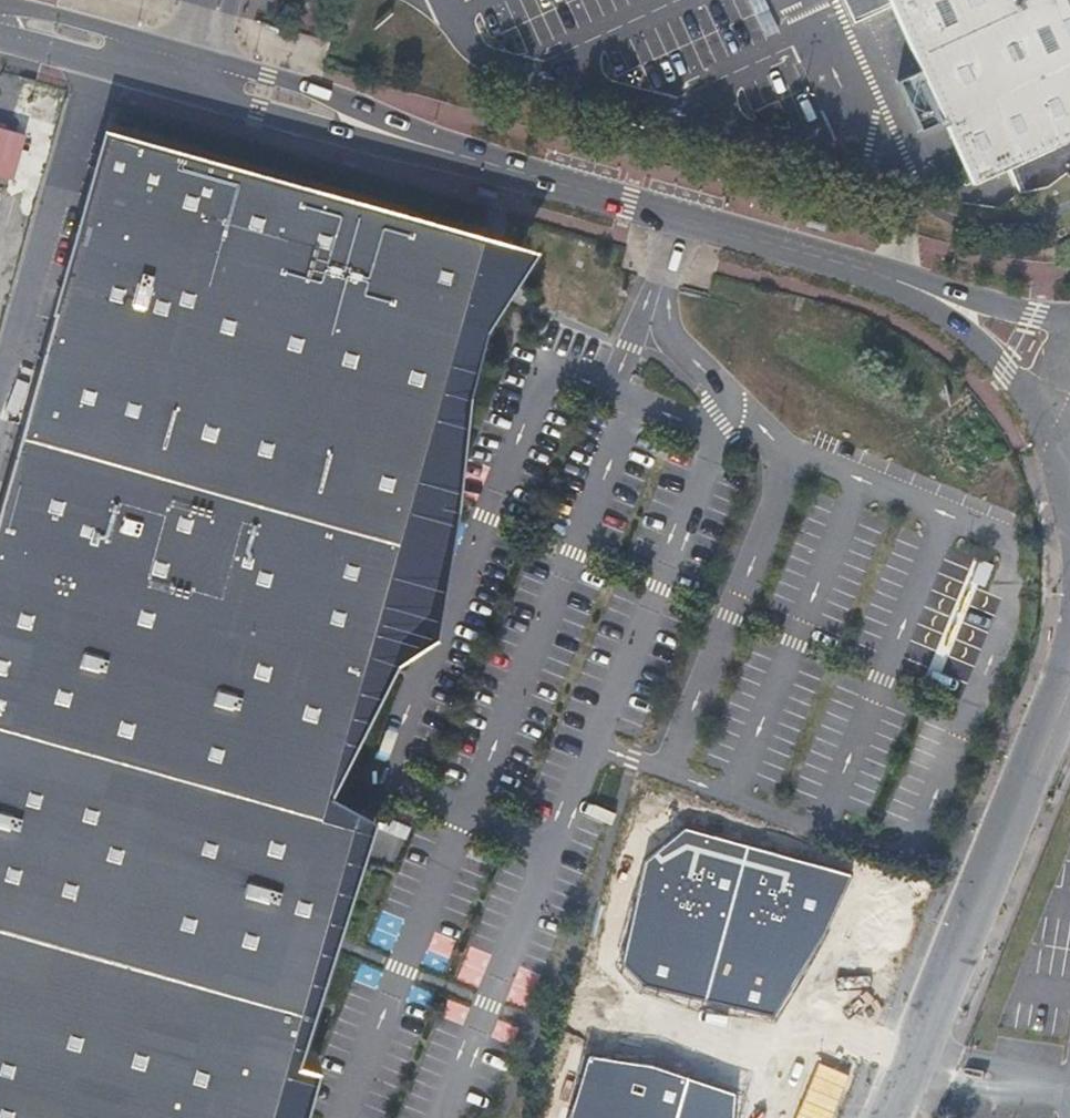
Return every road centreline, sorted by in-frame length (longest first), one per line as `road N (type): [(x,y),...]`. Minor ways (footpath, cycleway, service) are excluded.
road 1 (residential): [(875,273),(0,37)]
road 2 (residential): [(1069,668),(889,1117)]
road 3 (unclassified): [(875,273),(941,312),(1068,423)]
road 4 (unclassified): [(1069,327),(875,273)]

